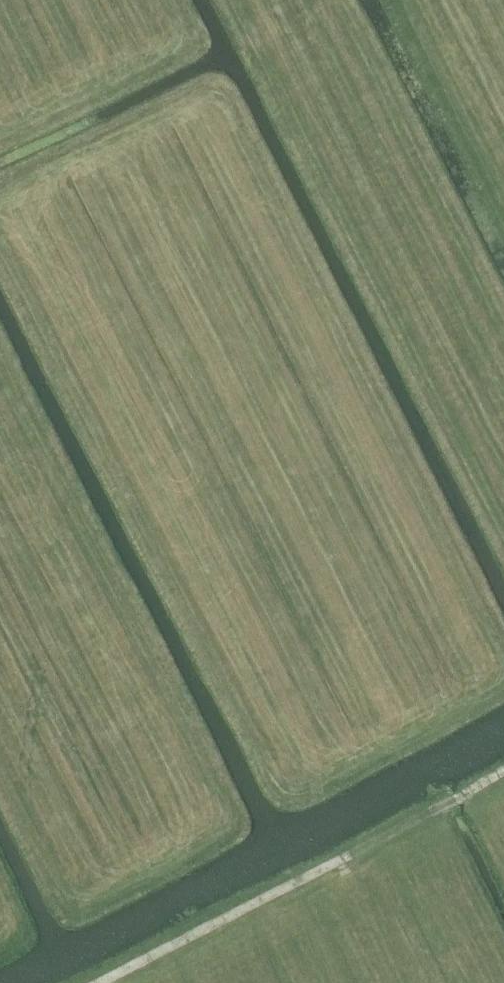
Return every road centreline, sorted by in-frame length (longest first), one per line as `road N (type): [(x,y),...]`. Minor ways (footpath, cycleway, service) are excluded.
road 1 (track): [(97,982),(503,775)]

